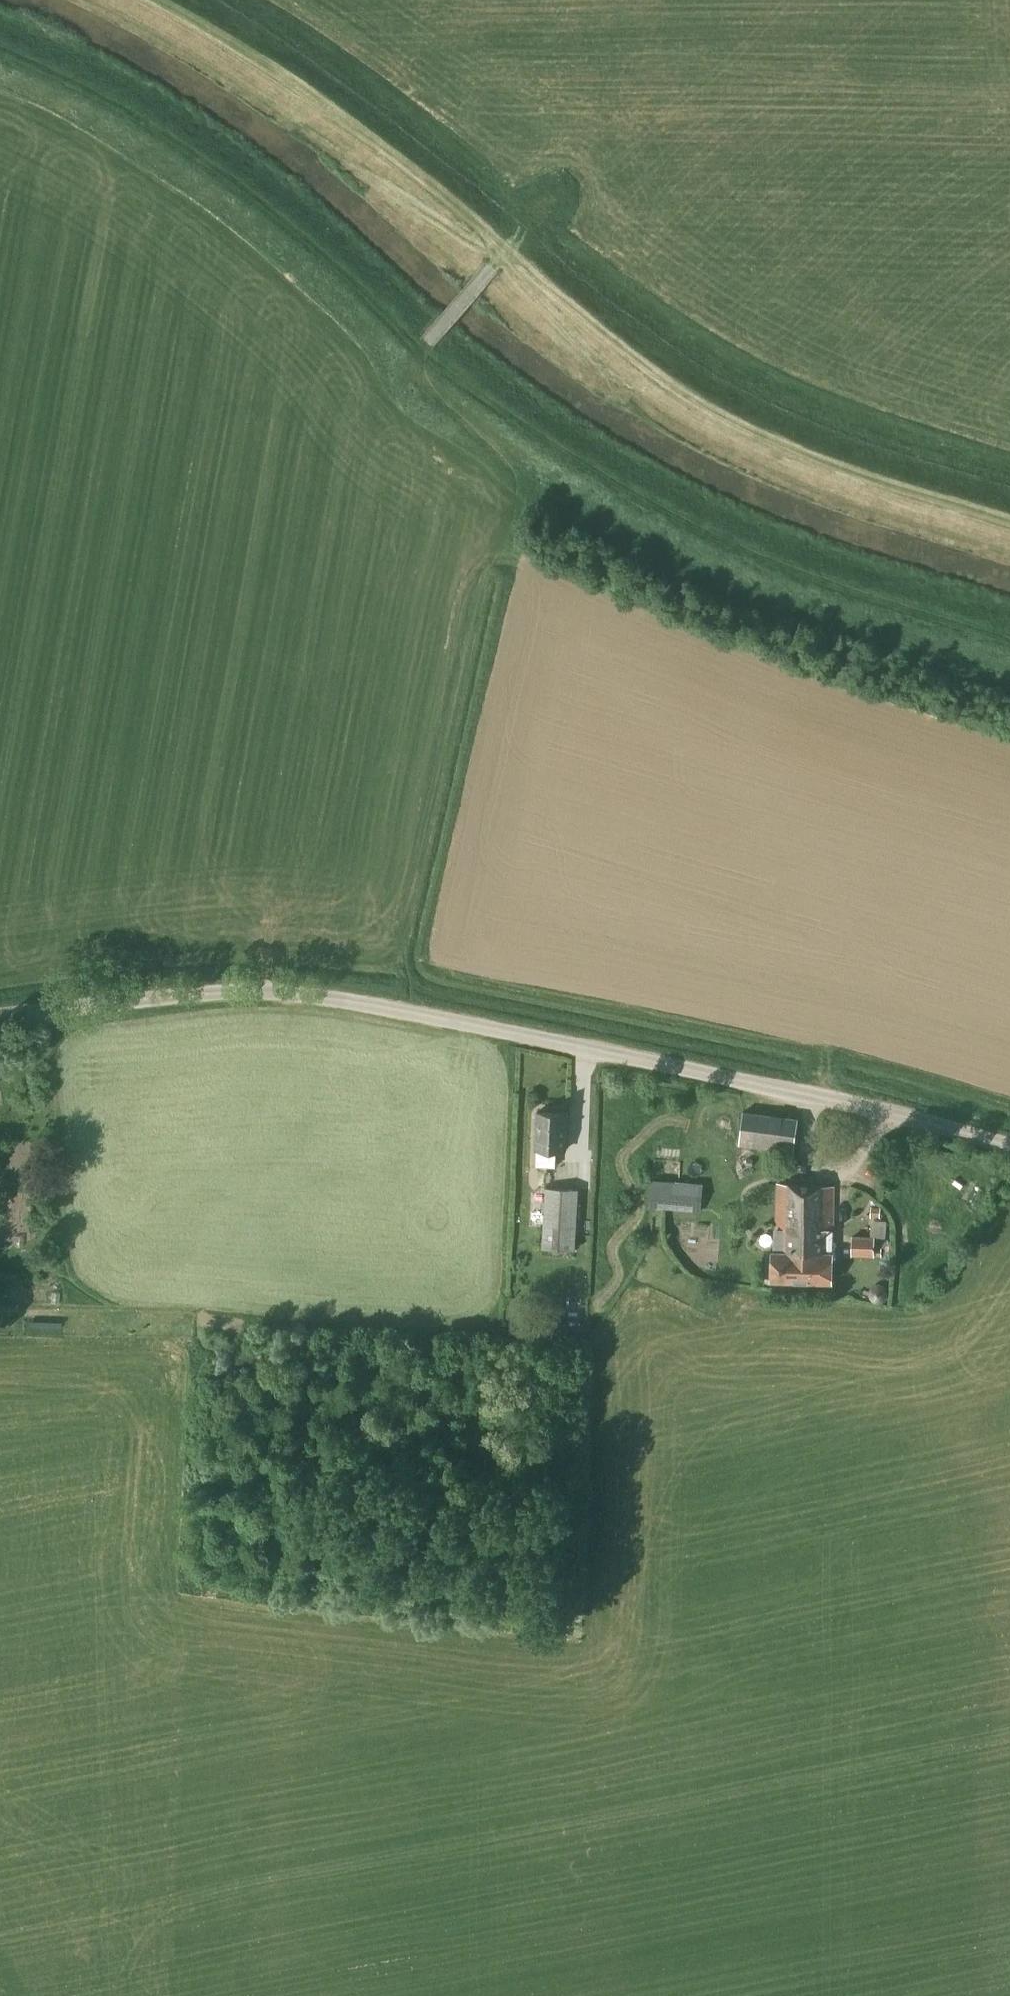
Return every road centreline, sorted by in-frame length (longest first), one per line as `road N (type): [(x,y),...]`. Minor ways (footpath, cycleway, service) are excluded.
road 1 (unclassified): [(1009,1148),(826,1098),(323,993),(175,994),(0,1024)]

